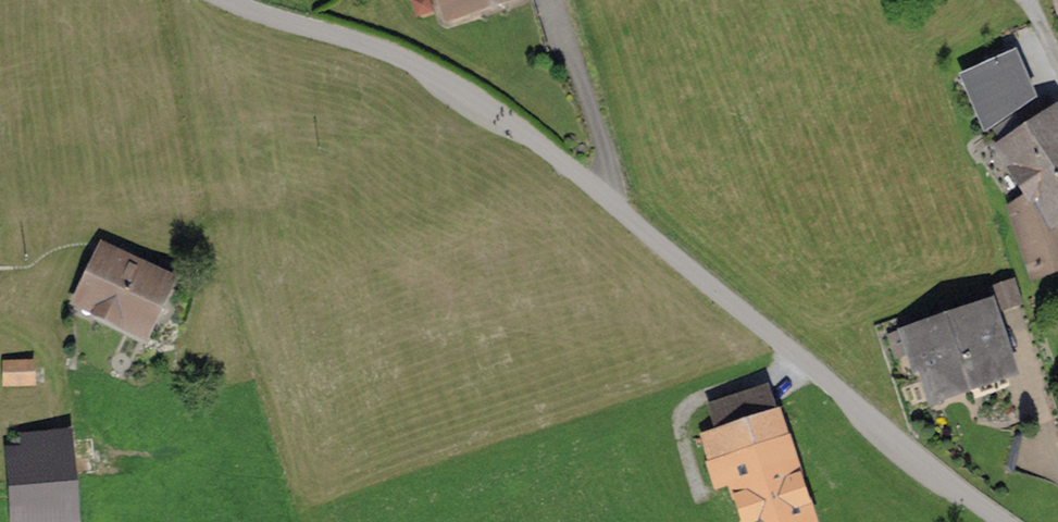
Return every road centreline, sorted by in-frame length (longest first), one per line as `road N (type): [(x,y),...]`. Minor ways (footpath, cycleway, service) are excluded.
road 1 (residential): [(1004,521),(506,117),(384,51),(227,0)]

